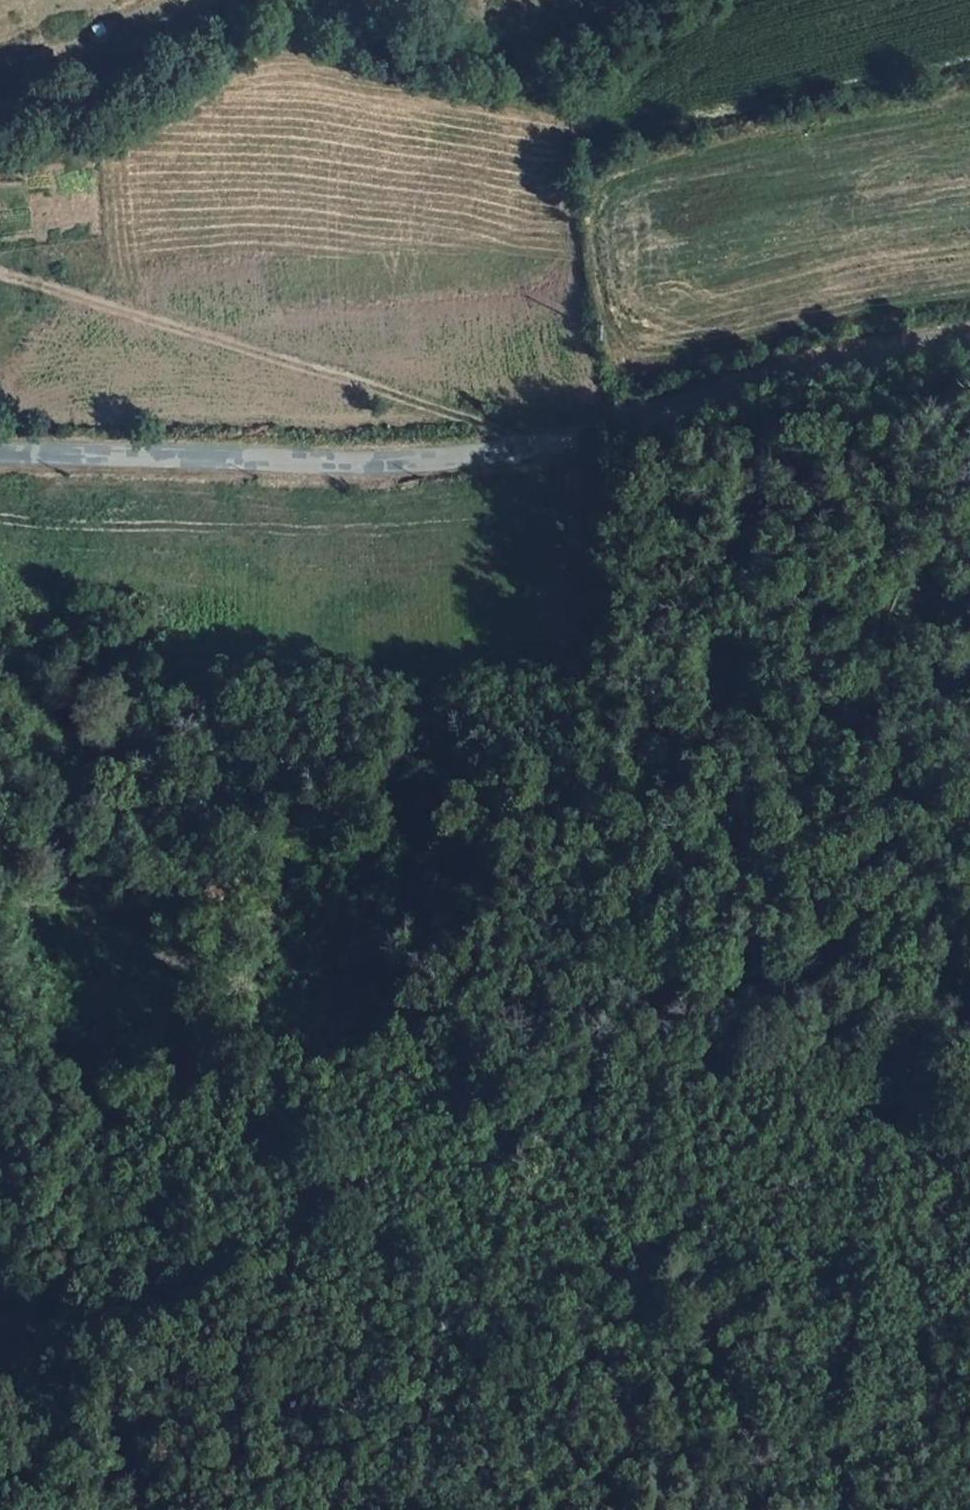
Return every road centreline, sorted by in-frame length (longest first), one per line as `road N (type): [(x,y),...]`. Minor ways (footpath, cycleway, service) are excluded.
road 1 (unclassified): [(0,451),(439,466),(872,356),(969,351)]
road 2 (track): [(0,1318),(41,1330),(300,1292),(466,1310),(669,1288),(969,1306)]

